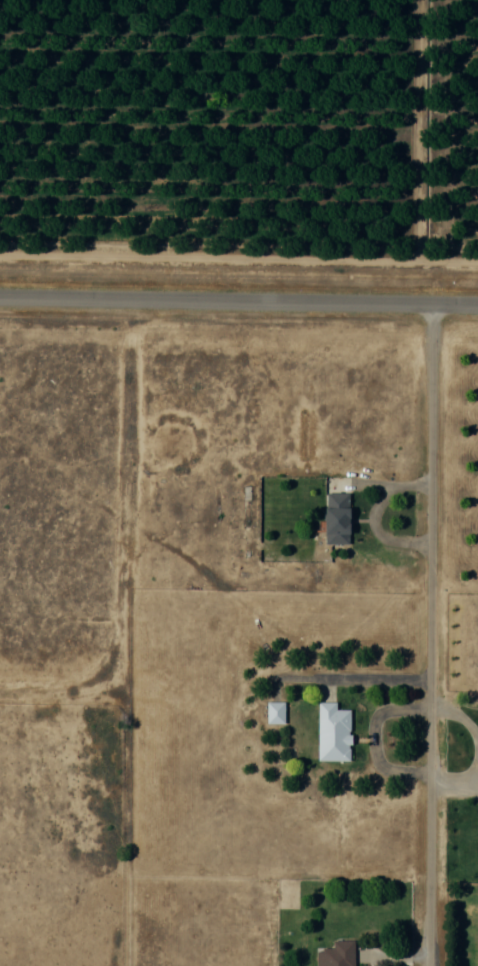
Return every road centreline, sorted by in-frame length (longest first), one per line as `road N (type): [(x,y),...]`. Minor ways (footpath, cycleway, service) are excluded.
road 1 (track): [(161,301),(141,965)]
road 2 (residential): [(436,305),(431,965)]
road 3 (tertiary): [(477,306),(0,299)]

